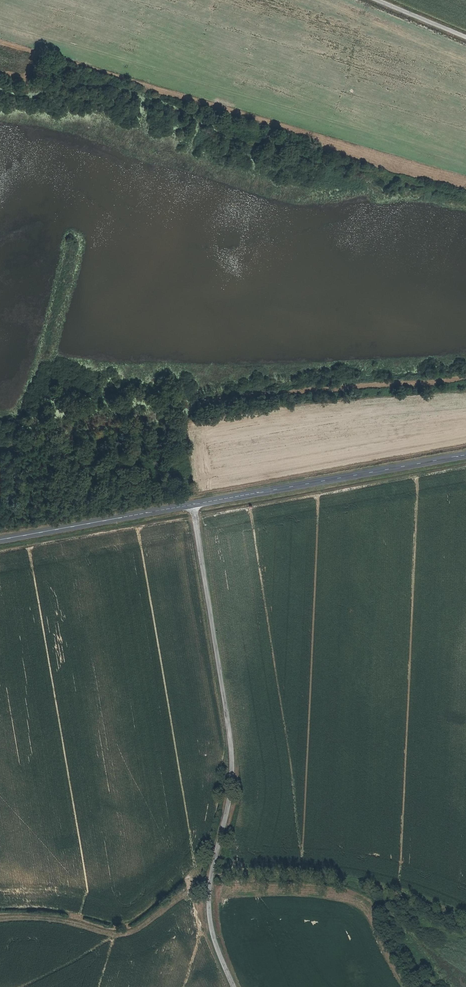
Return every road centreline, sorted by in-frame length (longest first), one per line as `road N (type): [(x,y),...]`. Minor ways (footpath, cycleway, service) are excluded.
road 1 (unclassified): [(236,986),(209,914),(231,749),(193,505)]
road 2 (secondary): [(193,505),(465,455)]
road 3 (secondary): [(0,540),(193,505)]

